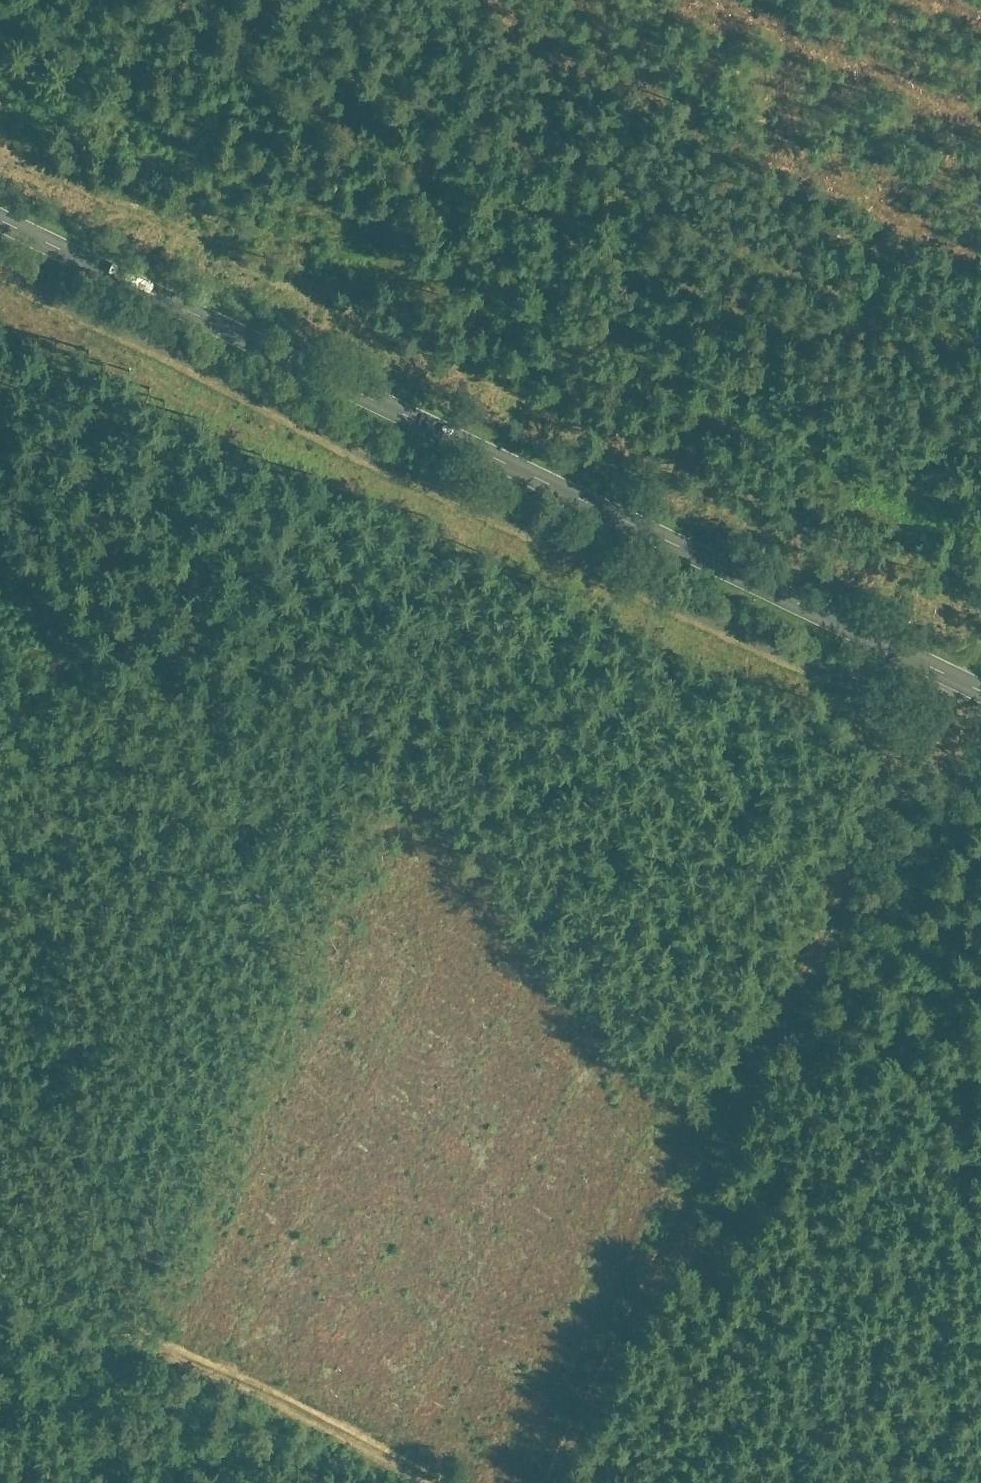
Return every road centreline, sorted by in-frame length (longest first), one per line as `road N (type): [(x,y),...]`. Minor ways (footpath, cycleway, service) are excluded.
road 1 (secondary): [(980,695),(0,224)]
road 2 (track): [(305,0),(180,311)]

